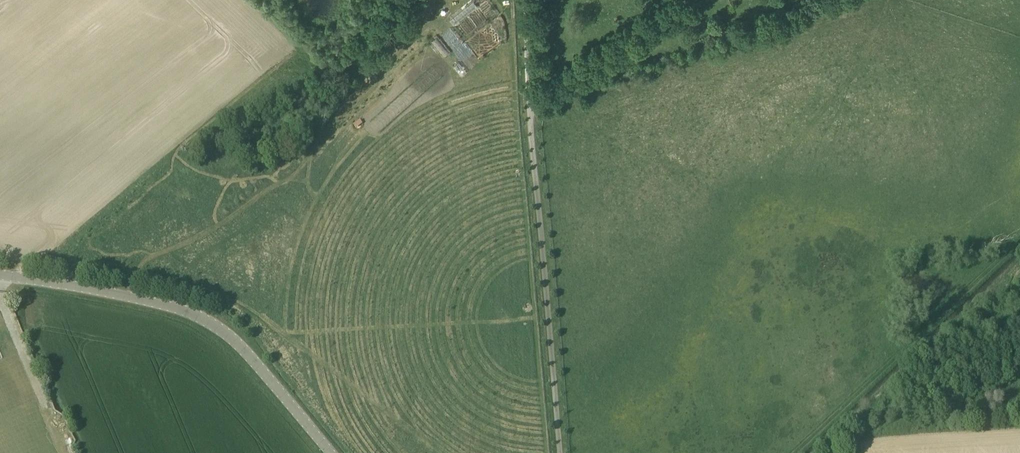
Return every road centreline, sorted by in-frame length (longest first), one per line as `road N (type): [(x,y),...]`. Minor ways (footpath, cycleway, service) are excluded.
road 1 (unclassified): [(563,452),(531,0)]
road 2 (tertiary): [(335,452),(248,349),(202,311),(0,272)]

